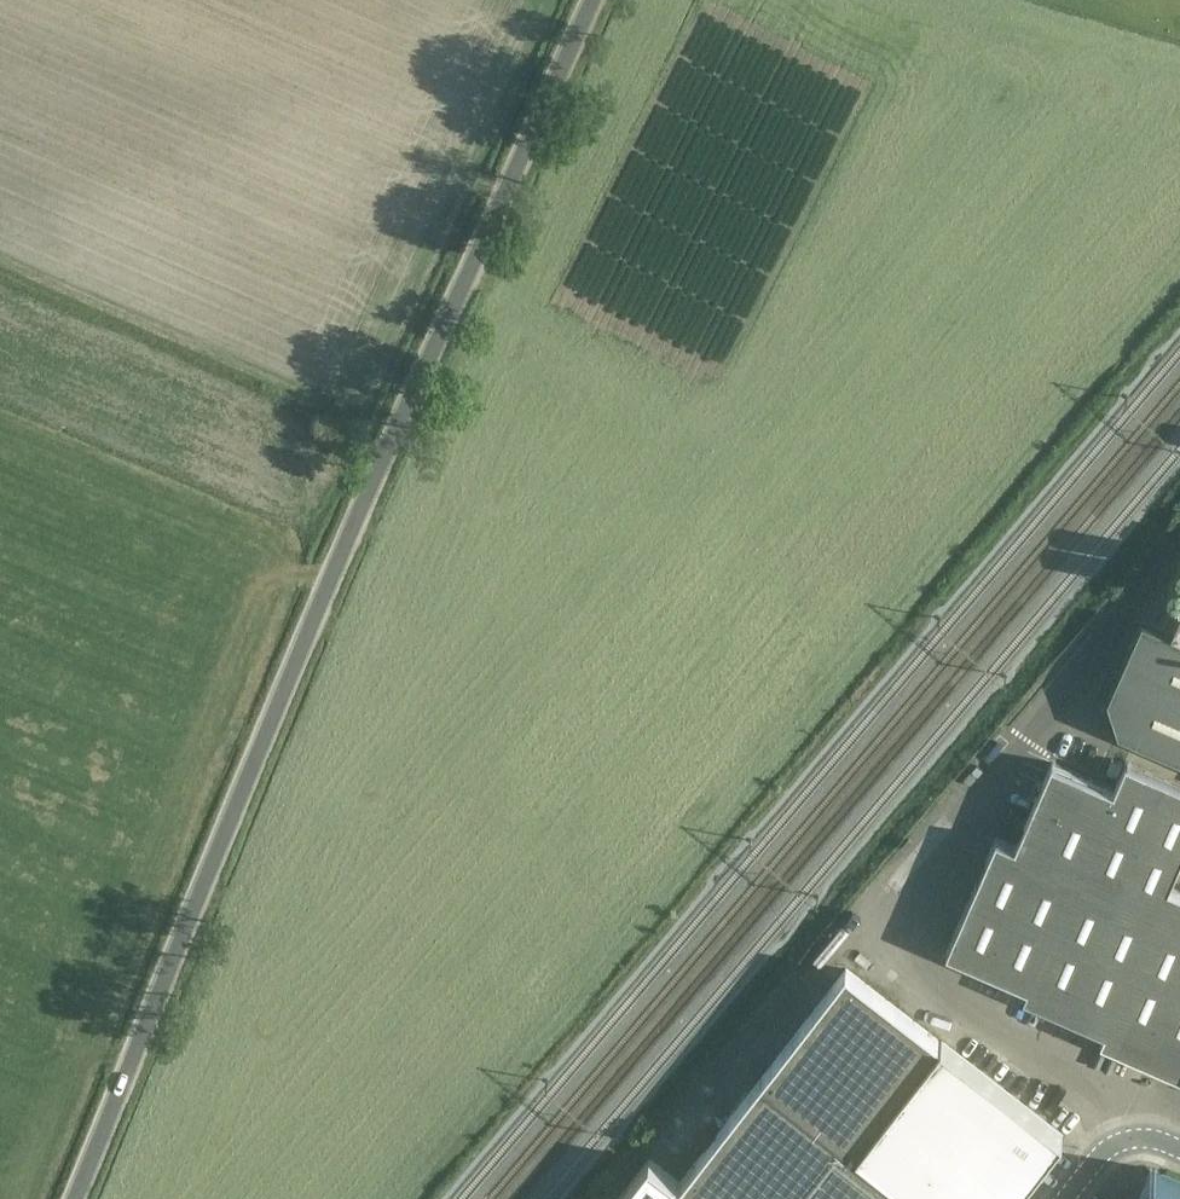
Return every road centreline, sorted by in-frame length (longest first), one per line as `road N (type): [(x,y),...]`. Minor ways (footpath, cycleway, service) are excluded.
road 1 (unclassified): [(69,1198),(283,686),(592,0)]
road 2 (residential): [(1064,1198),(1091,1164),(1128,1140),(1179,1149)]

